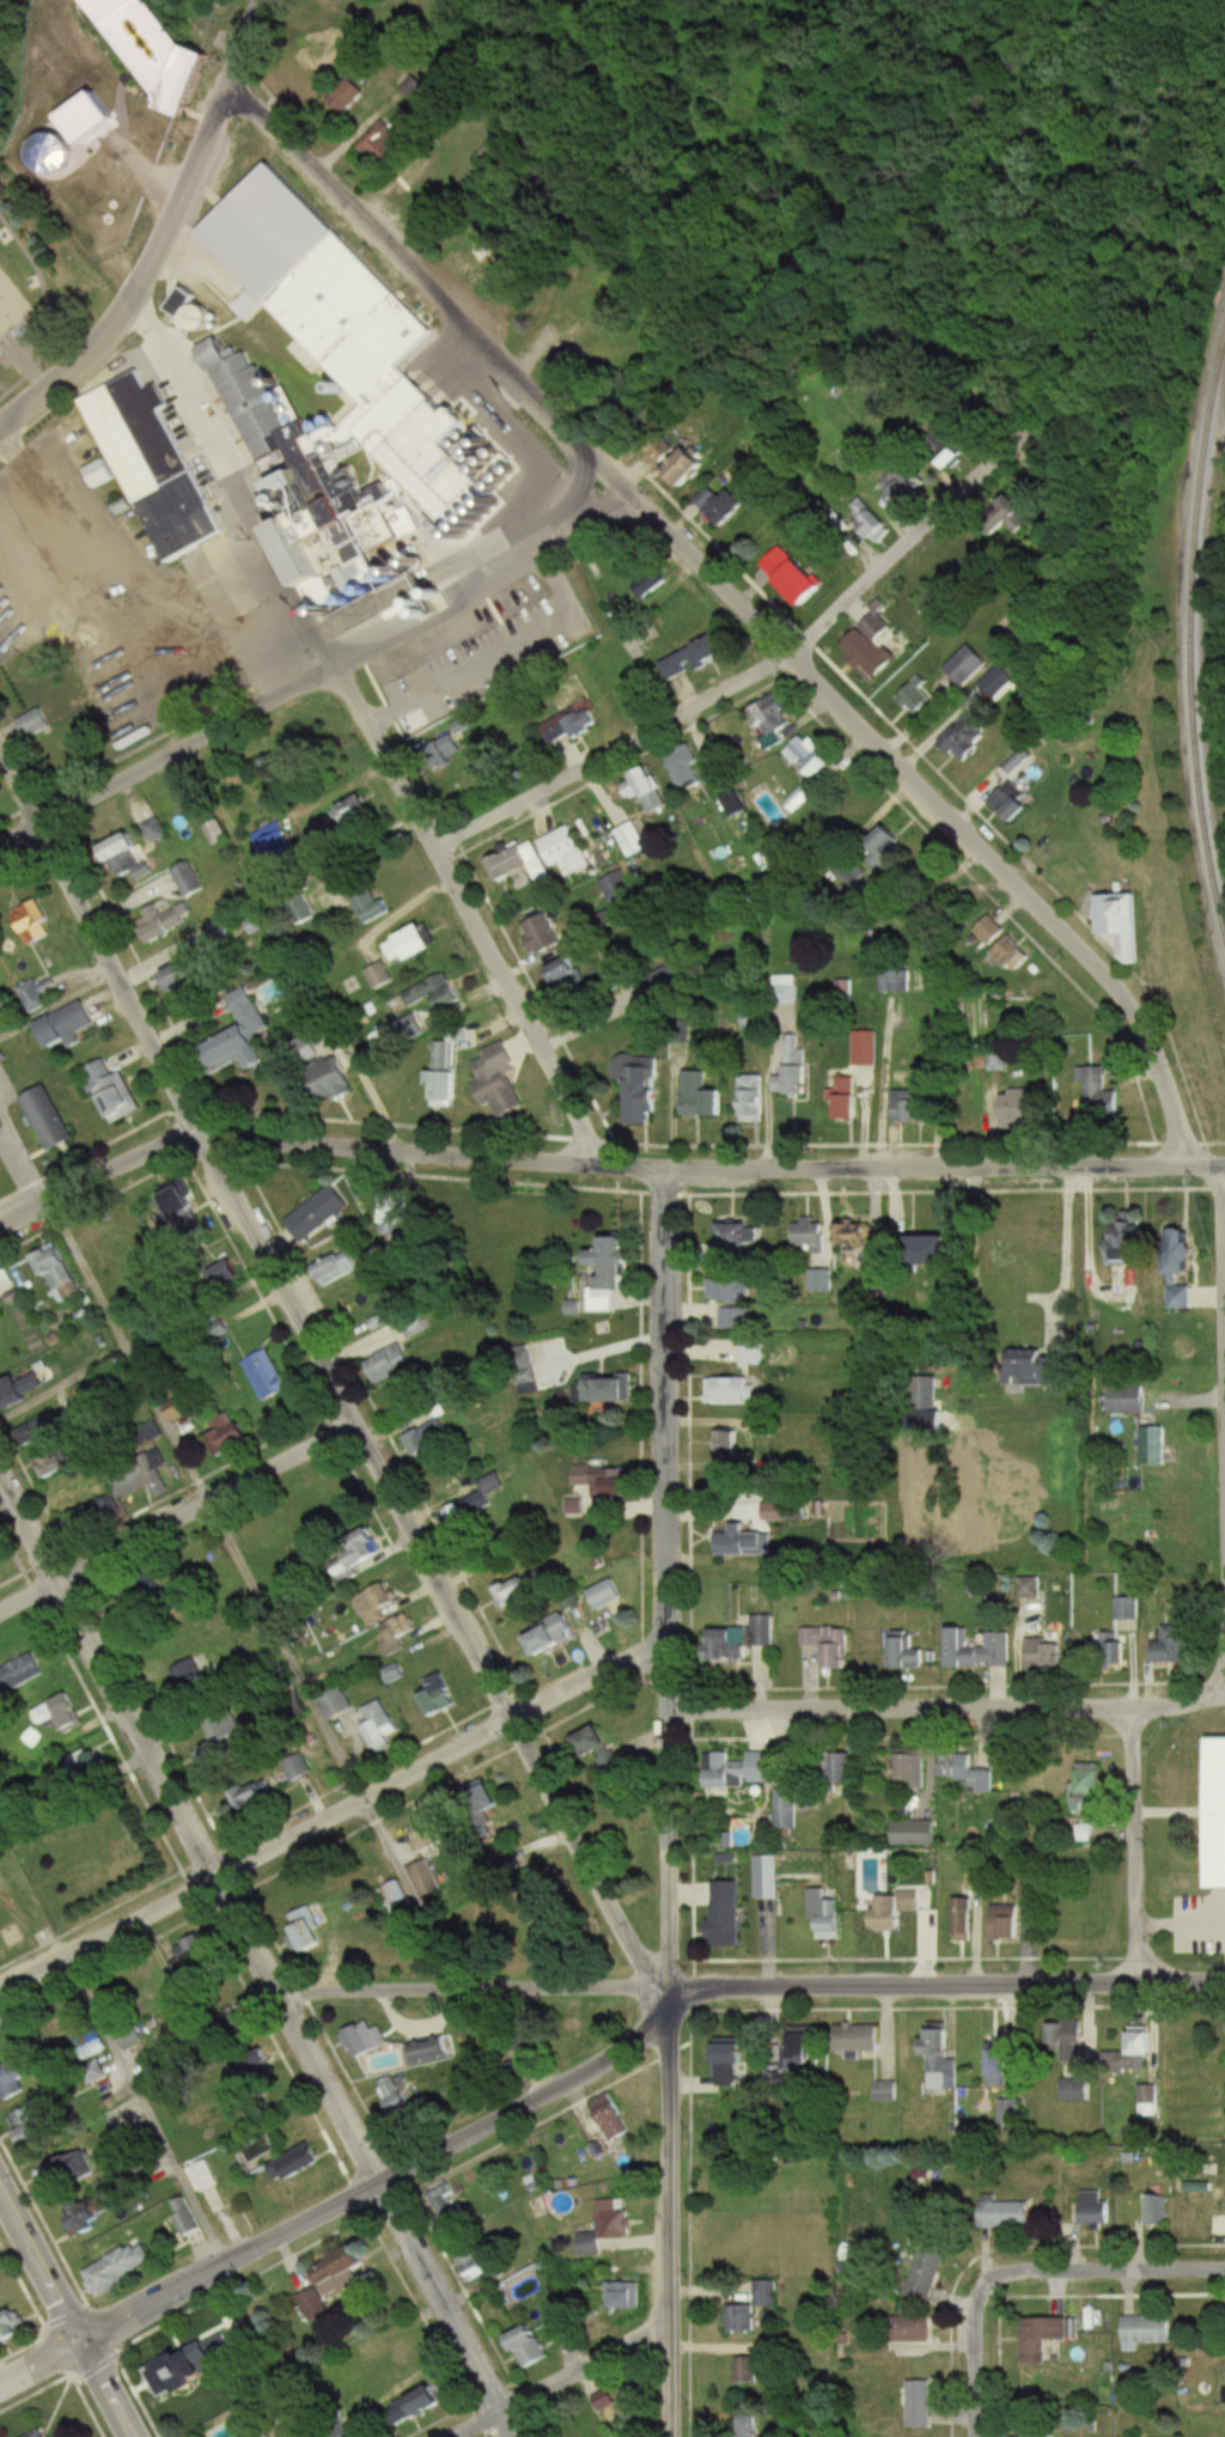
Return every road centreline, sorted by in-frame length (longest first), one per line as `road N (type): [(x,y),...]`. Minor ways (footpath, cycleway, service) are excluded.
road 1 (residential): [(1186,1163),(1165,1082),(1126,1000),(227,85)]
road 2 (residential): [(672,1987),(645,1968),(507,1723),(0,751)]
road 3 (residential): [(677,2436),(674,1658),(662,1170)]
road 4 (residential): [(516,2436),(0,1477)]
road 5 (residential): [(1224,1164),(662,1170),(197,1134)]
road 6 (residential): [(596,1164),(177,359),(128,305)]
road 7 (residential): [(0,1992),(507,1723),(674,1658)]
road 8 (residential): [(0,840),(636,499)]
road 9 (residential): [(78,2339),(595,2080),(671,2028)]
road 10 (residential): [(432,846),(788,653),(970,481)]
road 11 (residential): [(1133,1710),(1196,1701),(1215,1684),(1224,1659),(1218,1164)]
road 12 (tertiary): [(672,1987),(1224,1982)]
road 13 (tertiary): [(0,422),(128,305),(260,0)]
road 14 (residential): [(1133,1710),(670,1712)]
road 15 (residential): [(273,1991),(672,1987)]
road 16 (residential): [(0,1613),(353,1427)]
road 17 (residential): [(974,2436),(973,2328),(995,2285),(1040,2274),(1224,2274)]
road 18 (secondary): [(131,2436),(0,2193)]
road 19 (residential): [(428,2436),(610,2347),(677,2325)]
road 20 (residential): [(1138,1982),(1133,1710)]
road 21 (residential): [(0,1223),(147,1147),(197,1134)]

